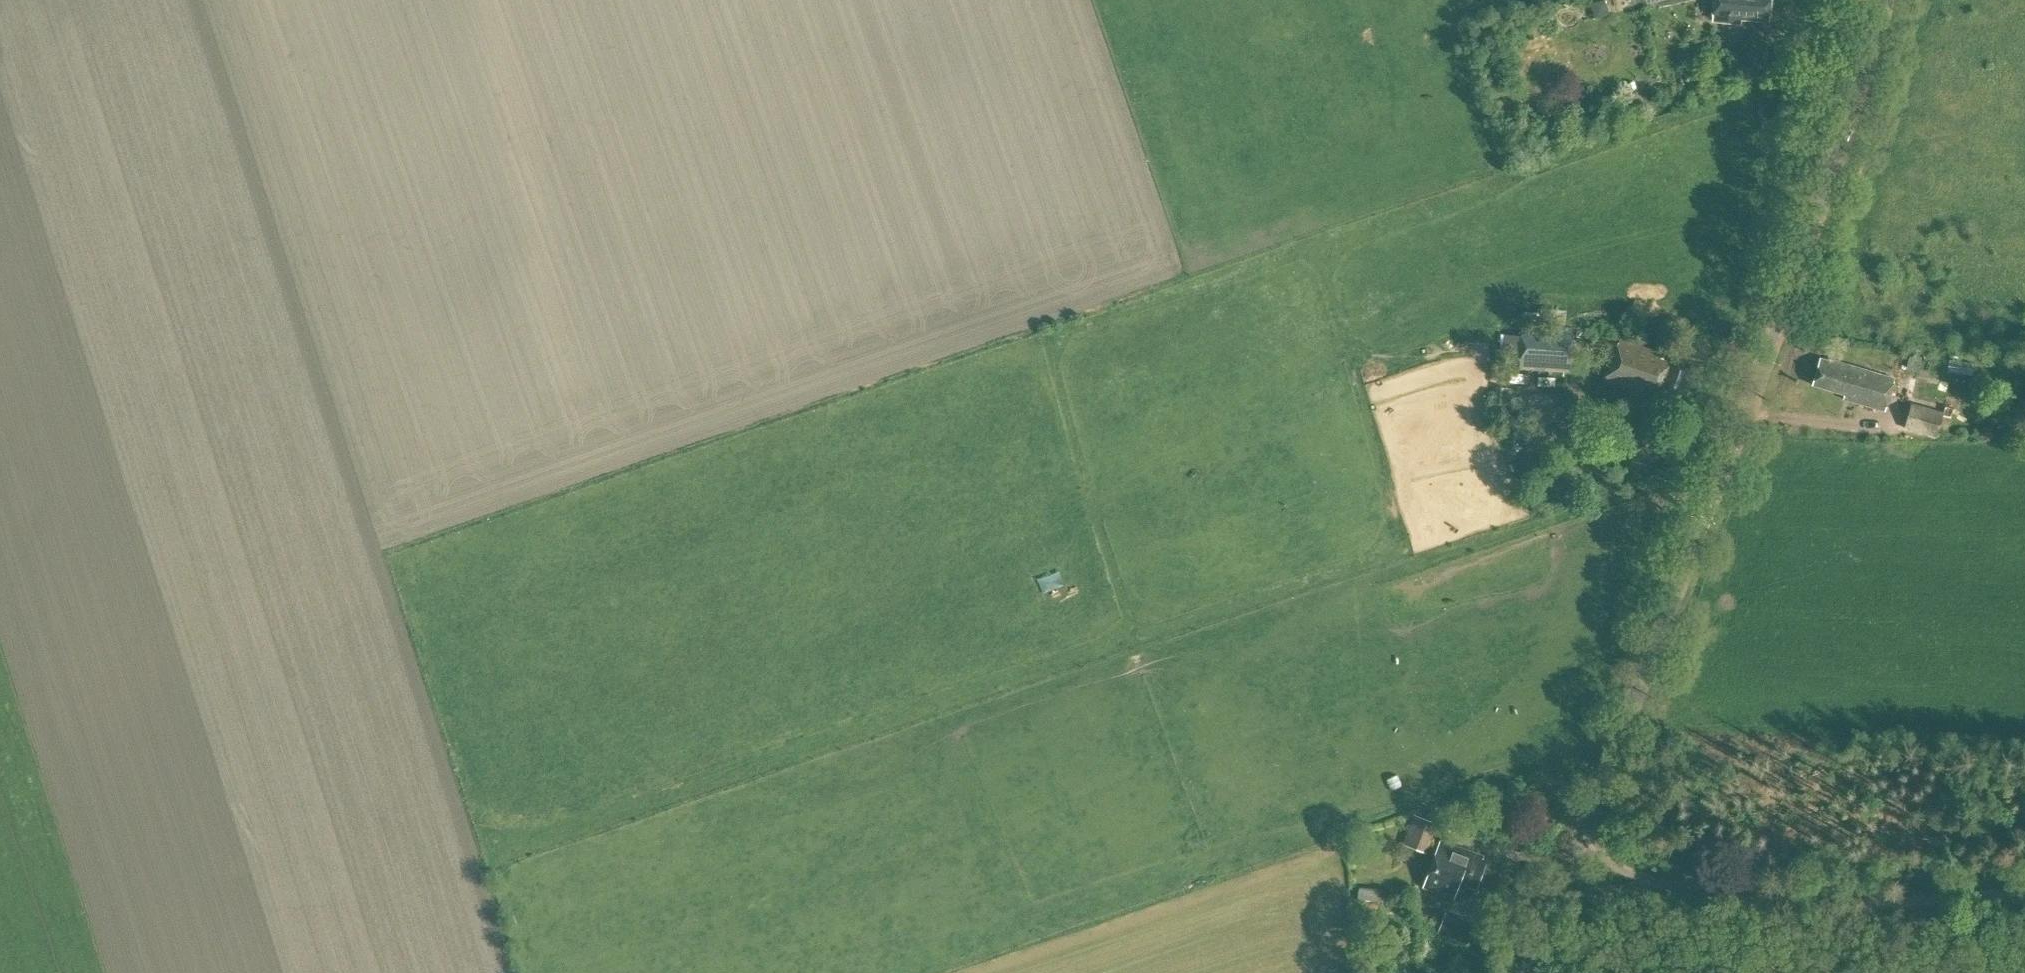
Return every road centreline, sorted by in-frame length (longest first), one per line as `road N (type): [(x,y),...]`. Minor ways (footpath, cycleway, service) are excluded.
road 1 (tertiary): [(1531,972),(1791,285),(1885,0)]

